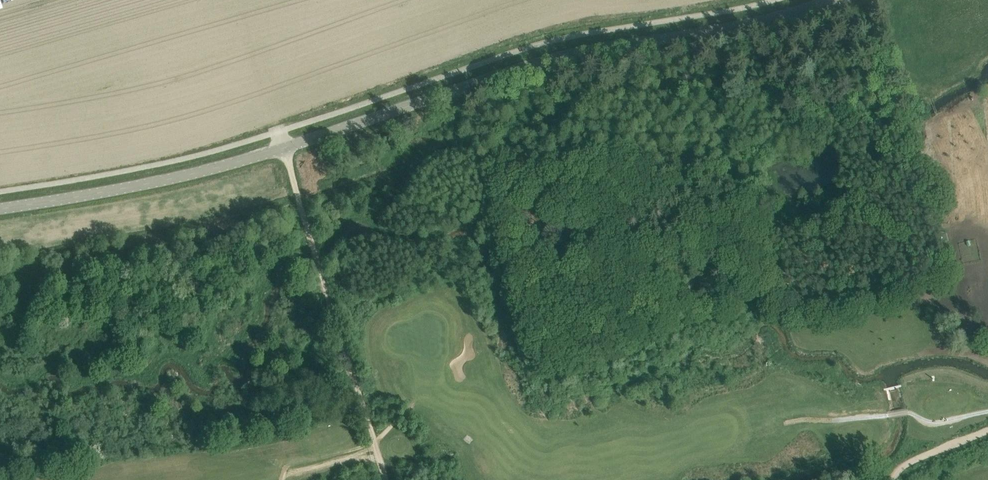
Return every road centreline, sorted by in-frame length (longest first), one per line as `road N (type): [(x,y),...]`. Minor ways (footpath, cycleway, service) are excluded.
road 1 (tertiary): [(0,208),(249,159),(553,60),(833,0)]
road 2 (track): [(389,479),(284,149)]

